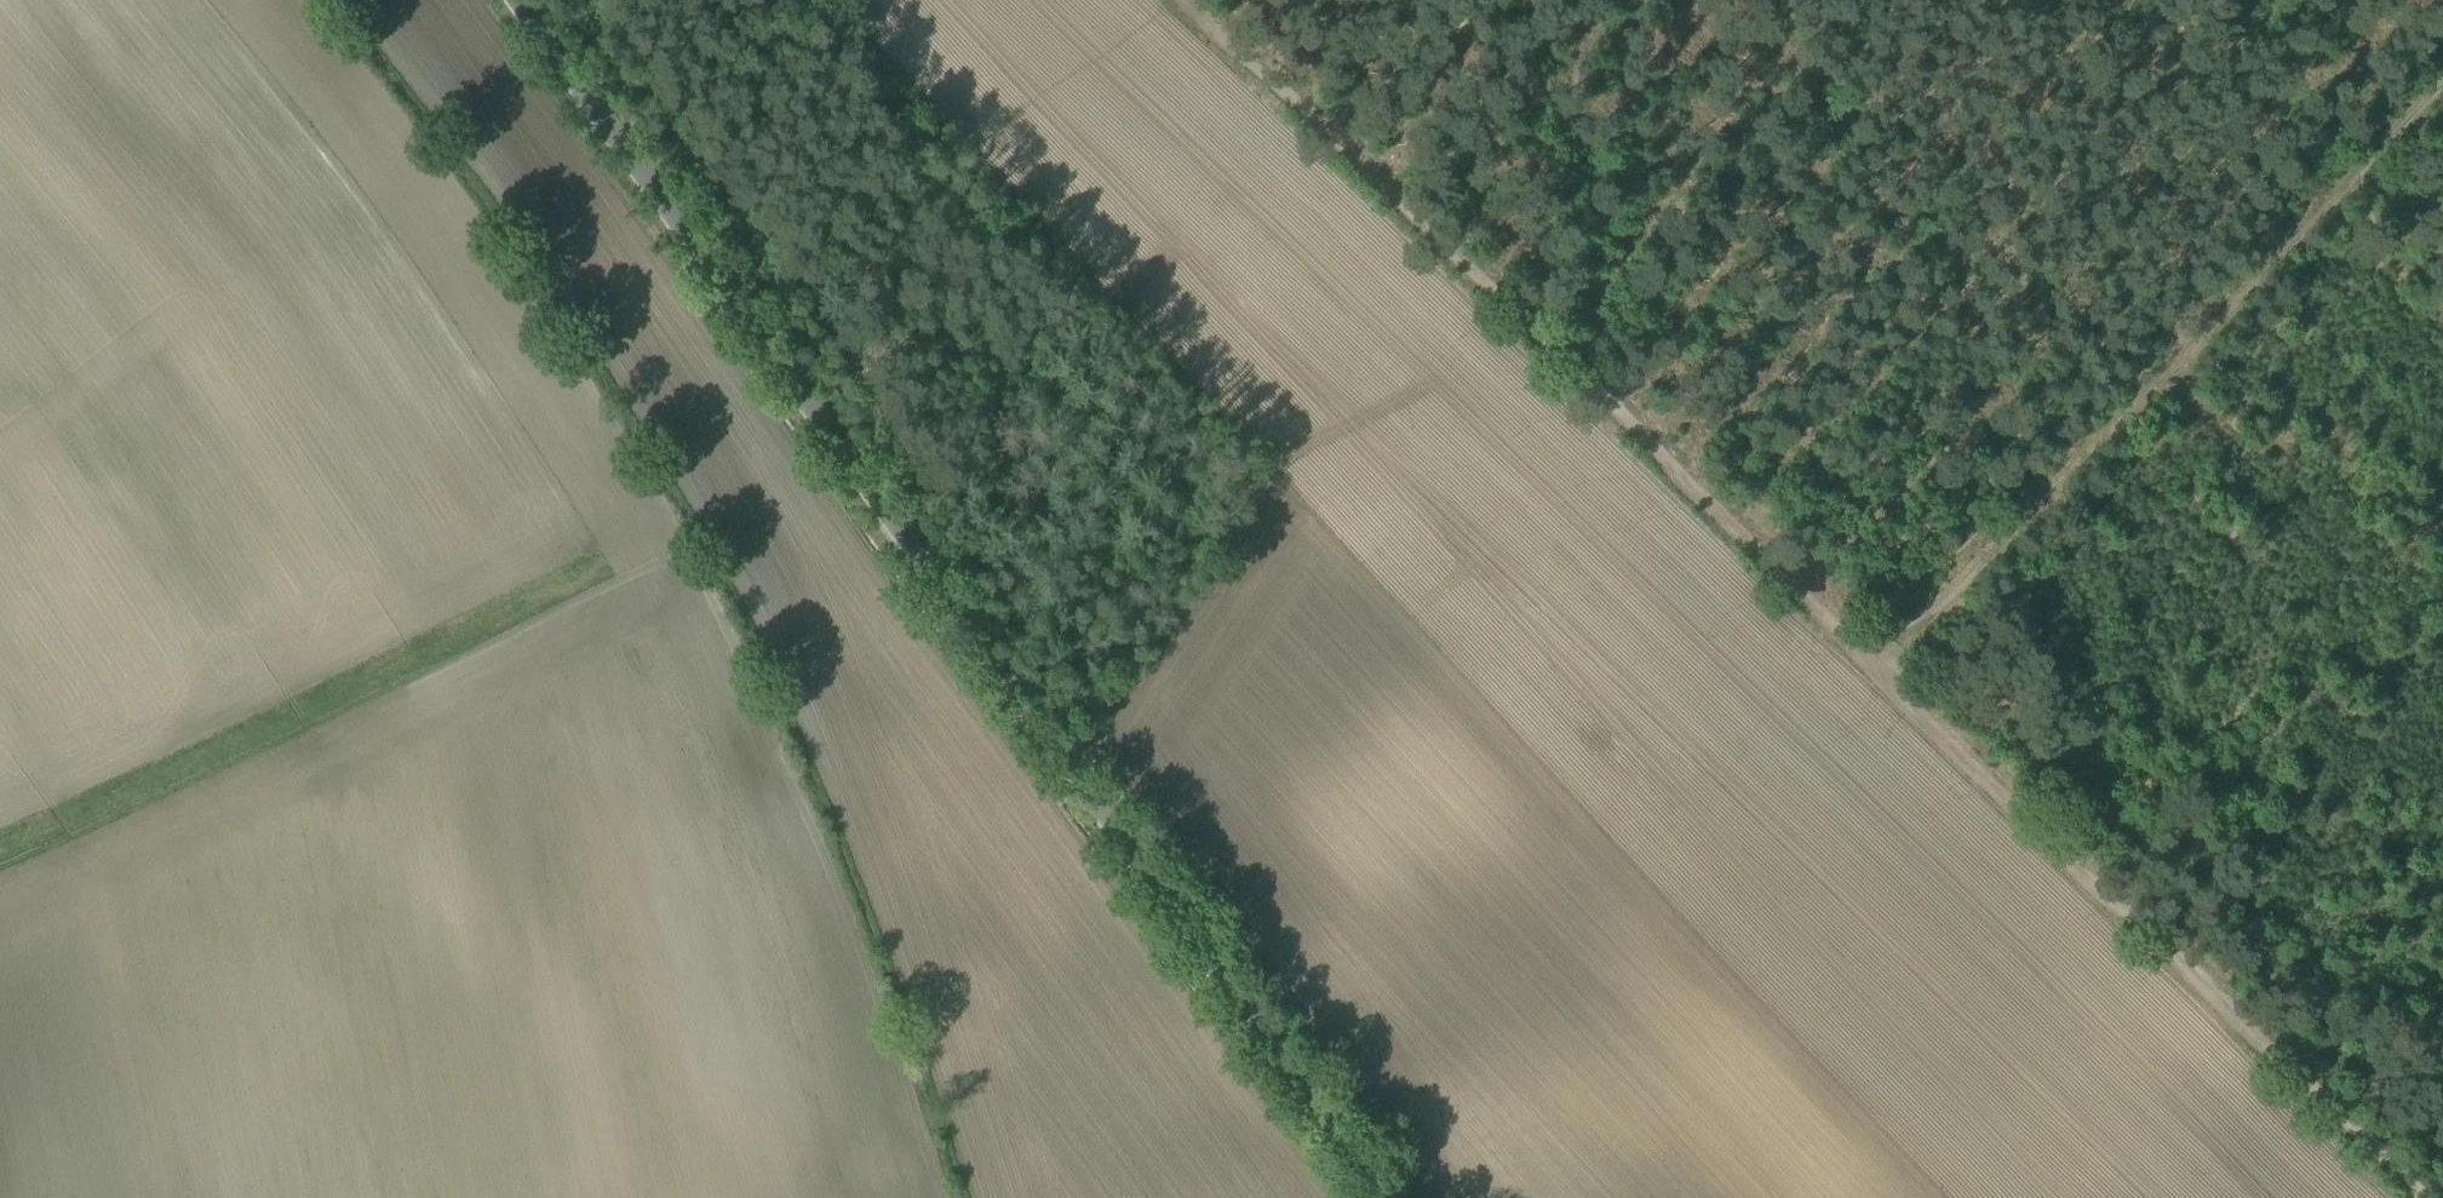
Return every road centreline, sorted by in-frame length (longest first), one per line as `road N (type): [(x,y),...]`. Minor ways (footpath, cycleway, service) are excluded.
road 1 (unclassified): [(1382,1197),(516,0)]

